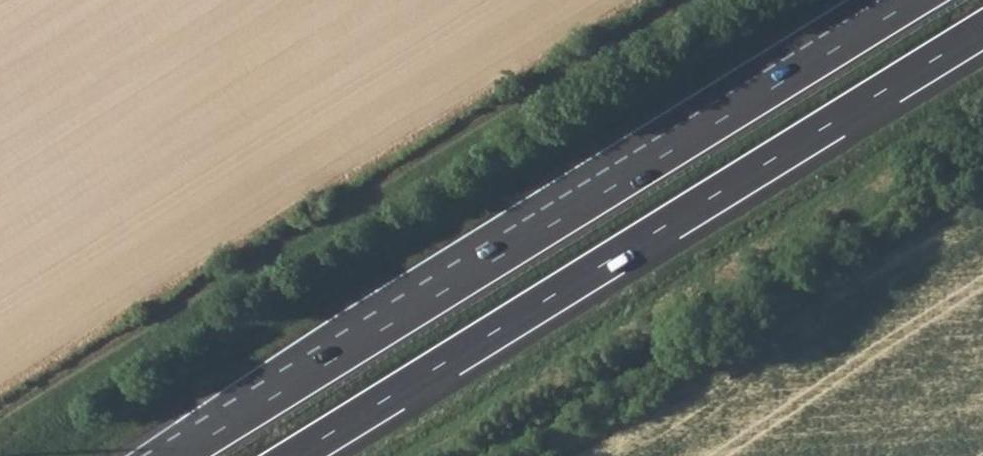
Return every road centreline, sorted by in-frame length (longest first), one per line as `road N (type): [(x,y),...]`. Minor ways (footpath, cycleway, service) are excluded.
road 1 (motorway): [(915,0),(179,455)]
road 2 (motorway): [(292,455),(982,28)]

